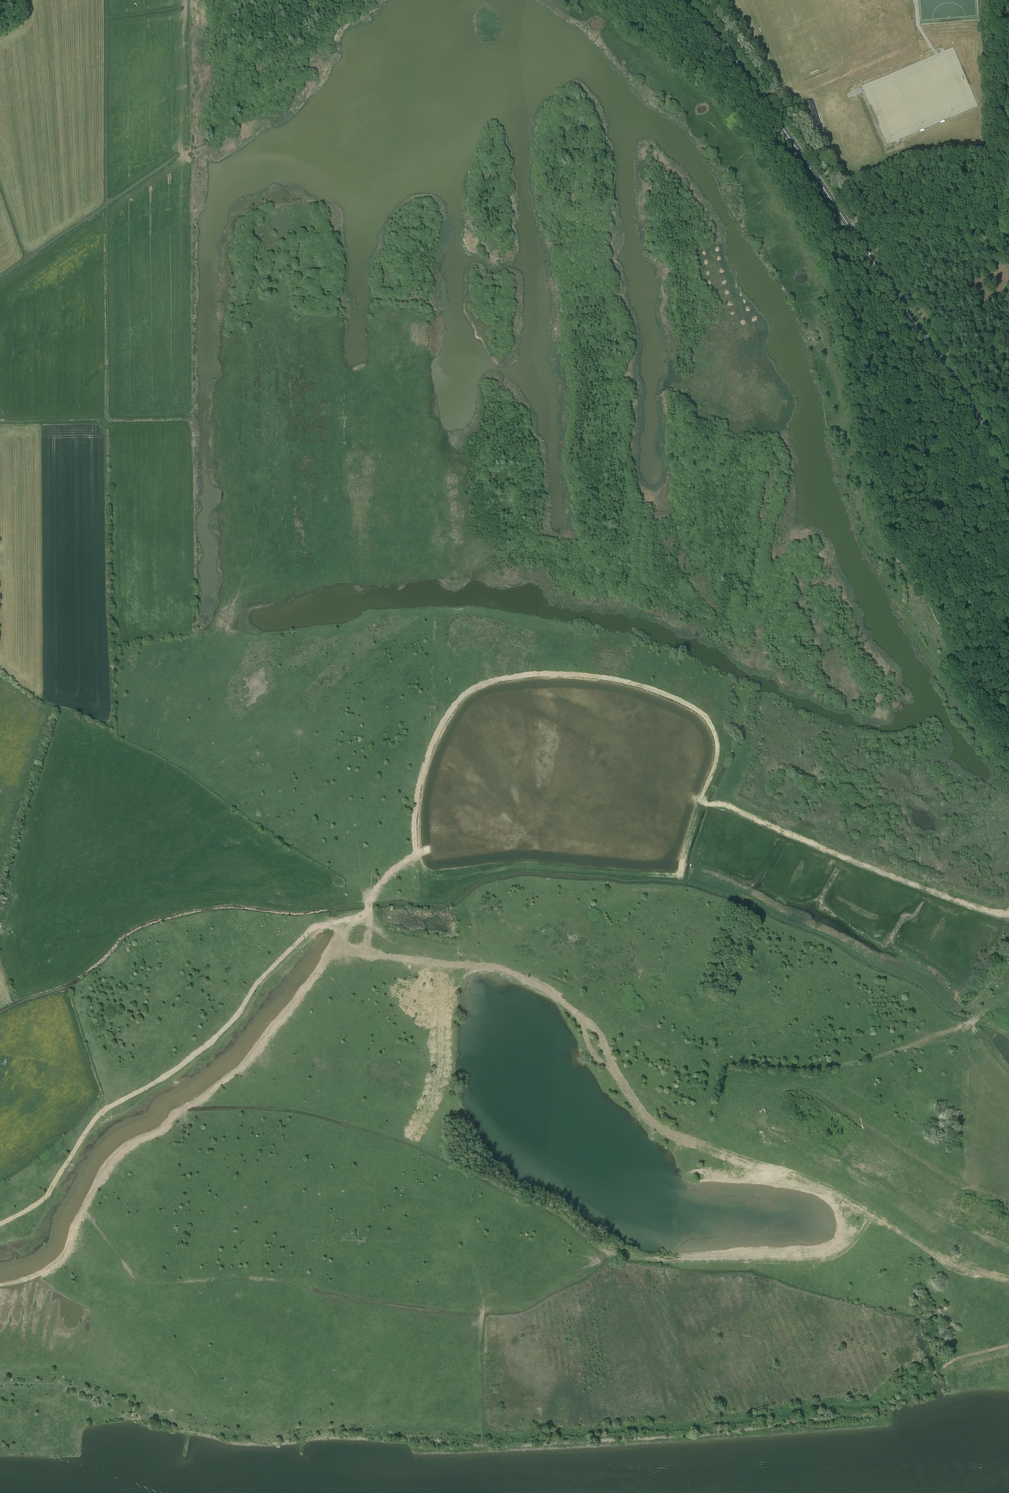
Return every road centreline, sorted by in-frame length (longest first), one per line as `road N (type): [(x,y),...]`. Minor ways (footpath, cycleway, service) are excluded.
road 1 (track): [(458,963),(548,987),(592,1024),(715,1064),(774,1067),(904,1048),(969,1025),(1008,993)]
road 2 (primary): [(1008,462),(750,78),(682,0)]
road 3 (track): [(1008,242),(865,232)]

